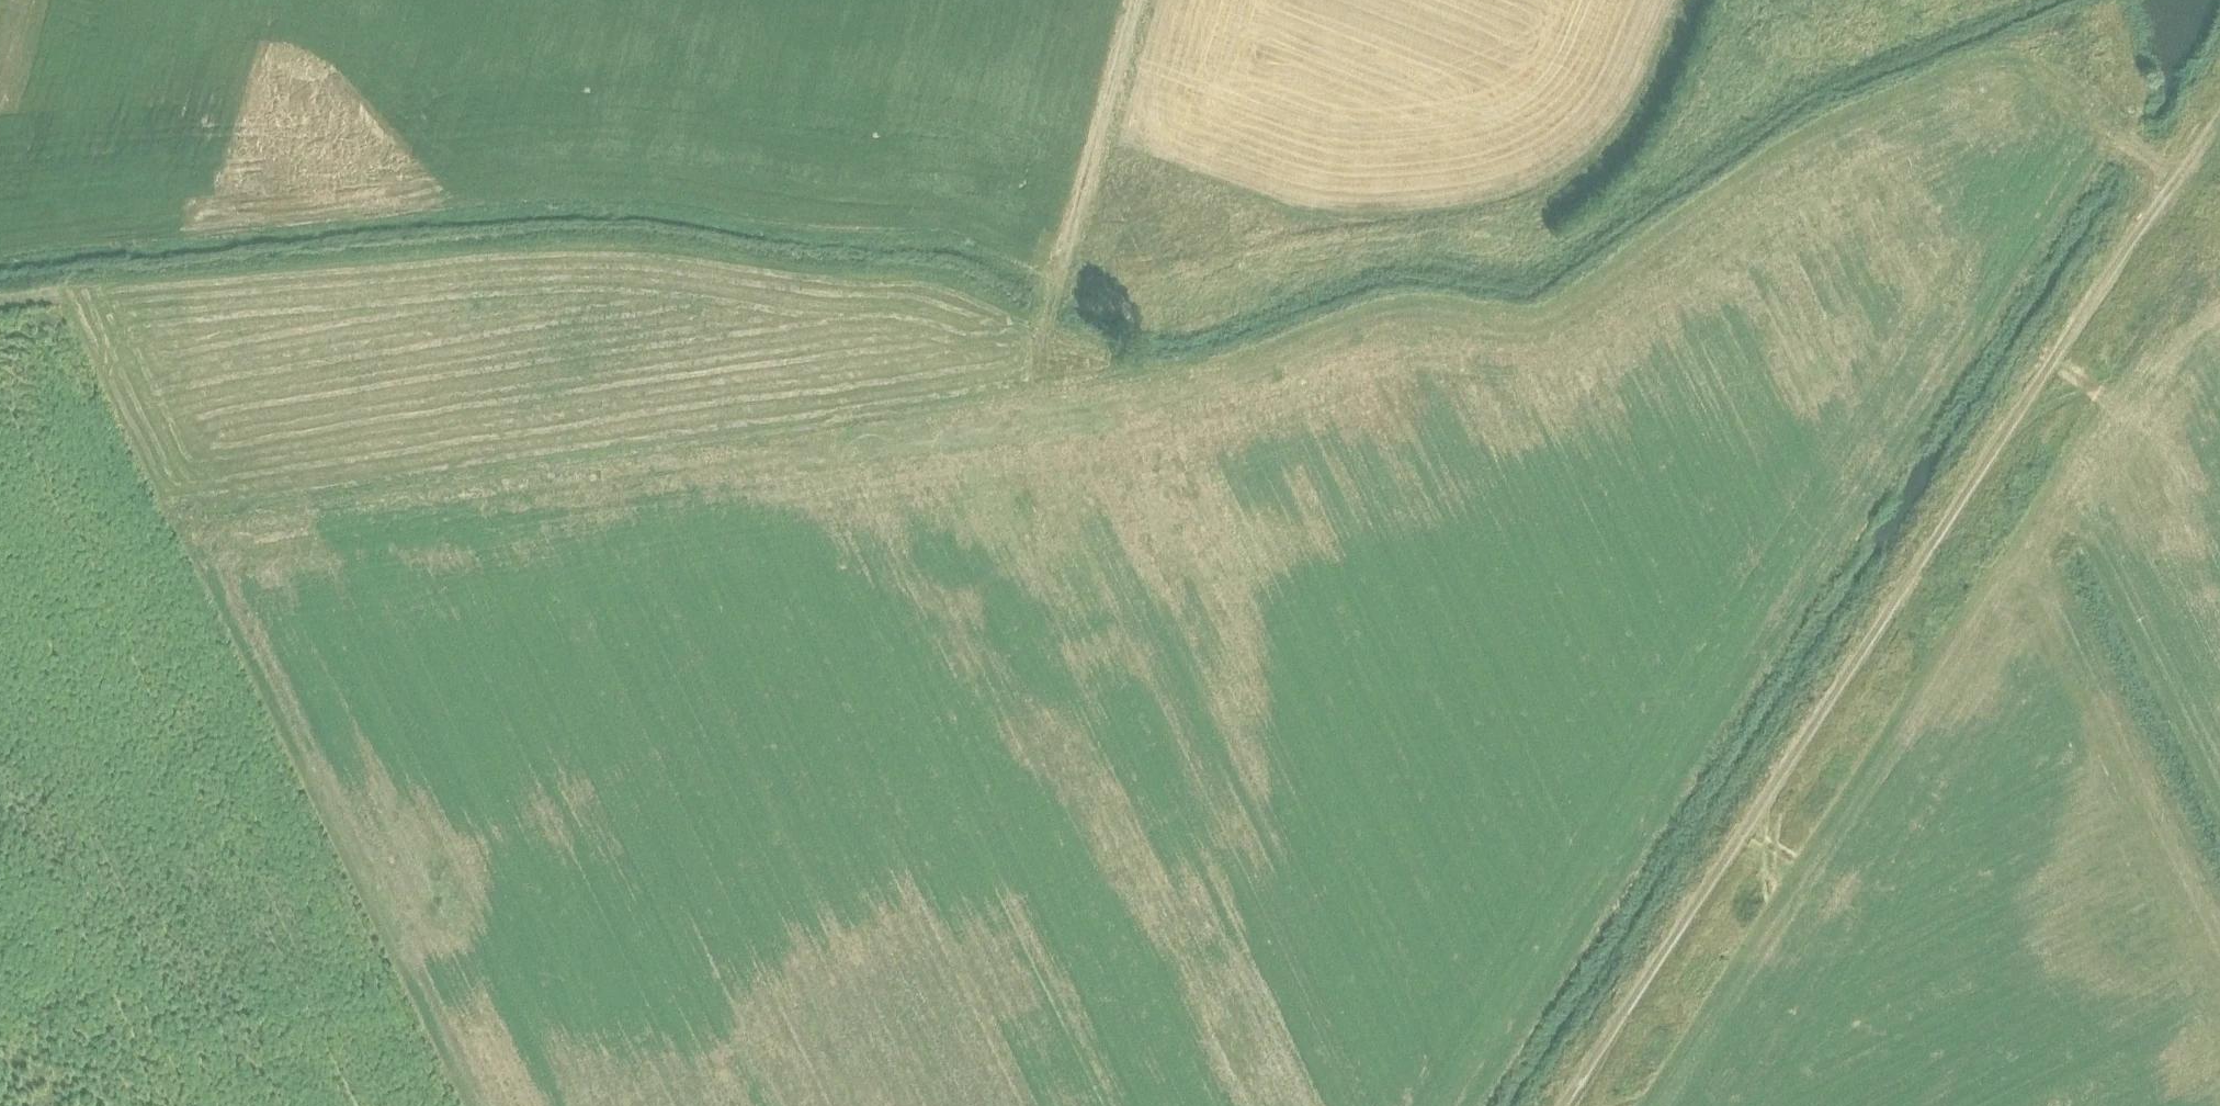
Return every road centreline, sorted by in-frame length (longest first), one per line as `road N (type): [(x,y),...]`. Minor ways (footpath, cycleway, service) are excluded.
road 1 (track): [(2111,130),(2152,165),(2160,198),(1566,1105)]
road 2 (track): [(1138,0),(1047,319)]

